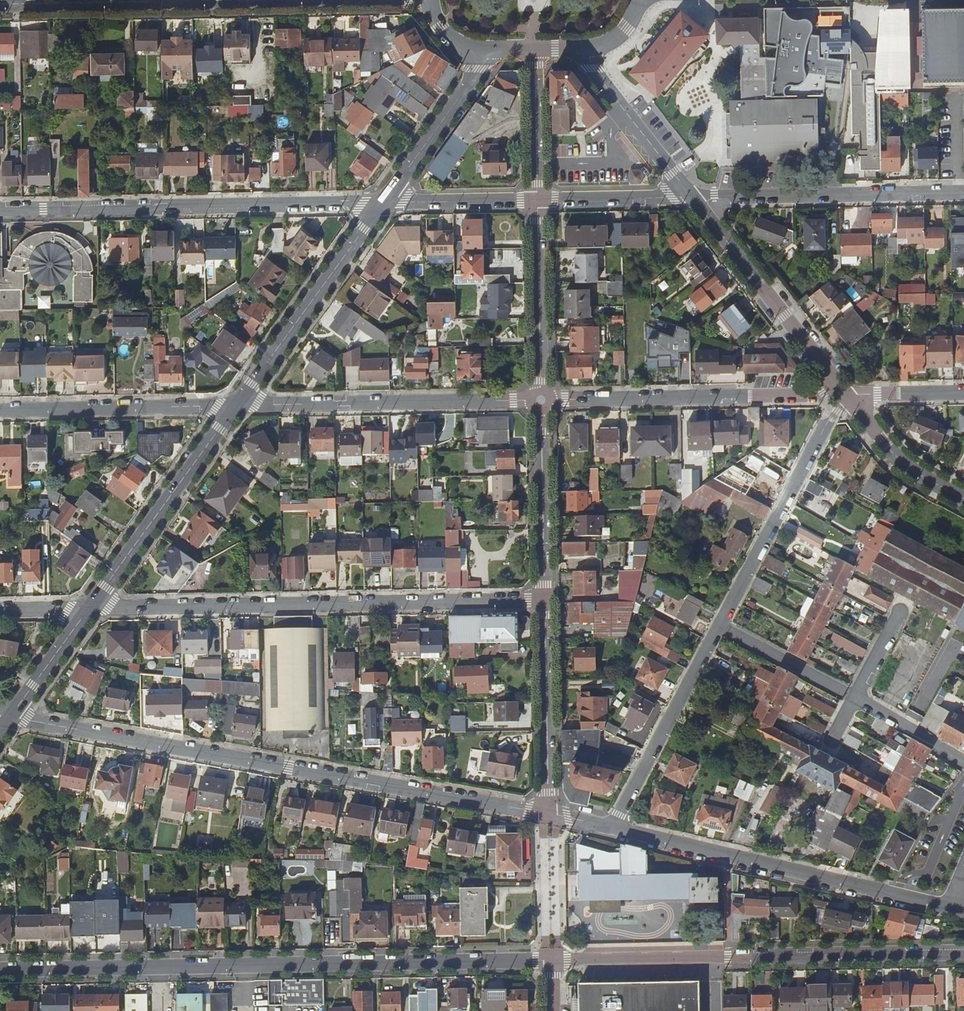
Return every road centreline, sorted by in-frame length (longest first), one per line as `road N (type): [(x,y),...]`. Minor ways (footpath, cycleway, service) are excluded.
road 1 (residential): [(0,970),(553,960)]
road 2 (residential): [(10,717),(548,814)]
road 3 (residential): [(89,608),(544,602)]
road 4 (residential): [(553,960),(963,955)]
road 5 (residential): [(385,201),(0,210)]
road 6 (residential): [(612,828),(949,907)]
road 7 (residential): [(541,400),(844,394)]
road 8 (residential): [(238,405),(541,400)]
road 9 (residential): [(963,192),(692,197)]
road 10 (residential): [(721,625),(844,394)]
road 11 (tertiary): [(89,608),(238,405)]
road 12 (tertiary): [(238,405),(385,201)]
road 13 (tertiary): [(692,197),(844,394)]
road 14 (residential): [(0,410),(238,405)]
road 15 (residential): [(612,828),(721,625)]
road 16 (residential): [(548,814),(544,602)]
road 17 (residential): [(544,602),(541,400)]
road 18 (residential): [(541,400),(537,200)]
road 19 (tertiary): [(385,201),(490,50)]
road 20 (tertiary): [(586,48),(601,81),(692,197)]
road 21 (residential): [(2,4),(177,1)]
road 22 (tertiary): [(844,394),(905,465),(963,499)]
road 23 (residential): [(537,200),(692,197)]
road 24 (residential): [(385,201),(537,200)]
road 25 (residential): [(721,625),(855,696)]
road 26 (residential): [(537,200),(535,49)]
road 27 (tertiary): [(10,717),(89,608)]
road 28 (residential): [(855,696),(963,762)]

